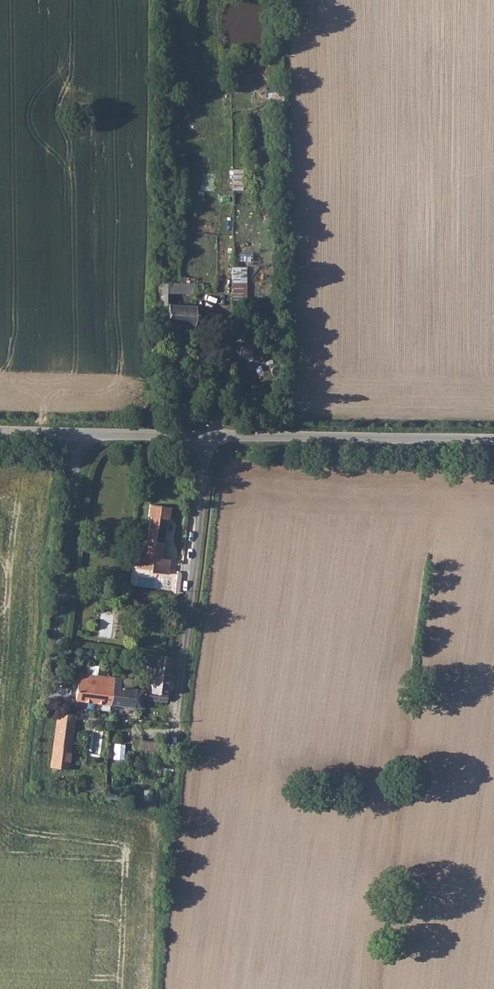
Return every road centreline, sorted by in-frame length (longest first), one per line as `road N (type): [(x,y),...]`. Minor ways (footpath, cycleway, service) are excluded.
road 1 (unclassified): [(493,441),(0,433)]

